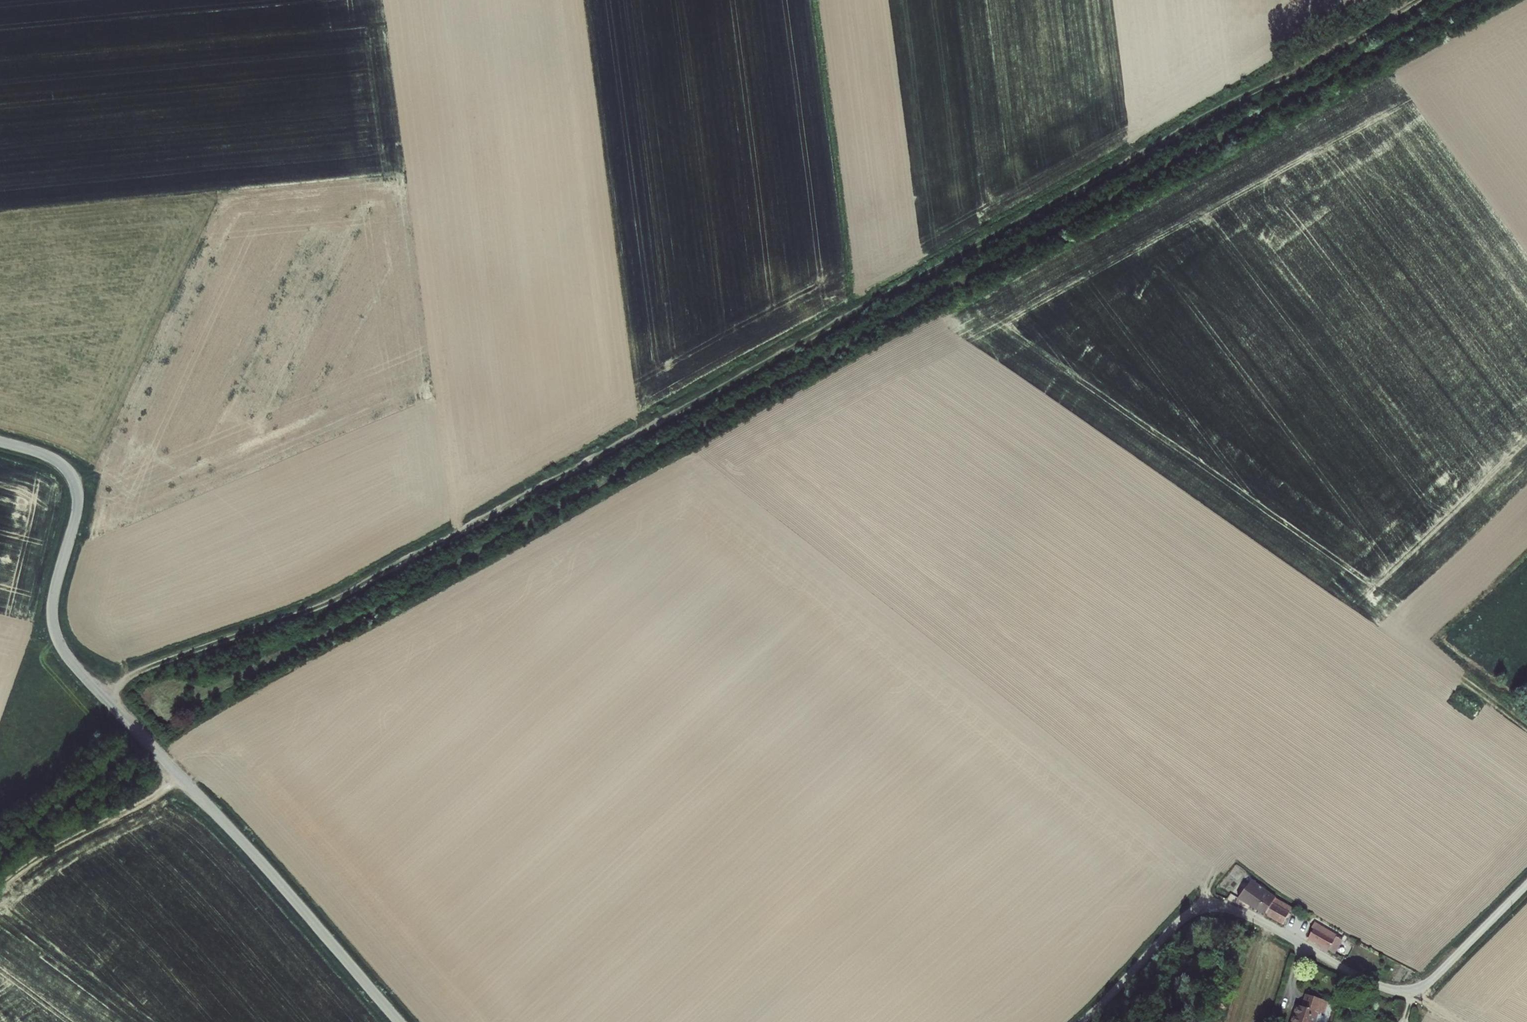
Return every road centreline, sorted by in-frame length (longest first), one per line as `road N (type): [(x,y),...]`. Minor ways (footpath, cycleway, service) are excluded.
road 1 (track): [(106,700),(158,663),(332,601),(1419,0)]
road 2 (unclassified): [(399,1021),(65,654),(53,601),(76,489),(56,460),(0,441)]
road 3 (unclassified): [(1526,883),(1438,973),(1405,990),(1366,980),(1239,909),(1197,910),(1080,1021)]
road 4 (track): [(0,891),(120,814),(170,766)]

